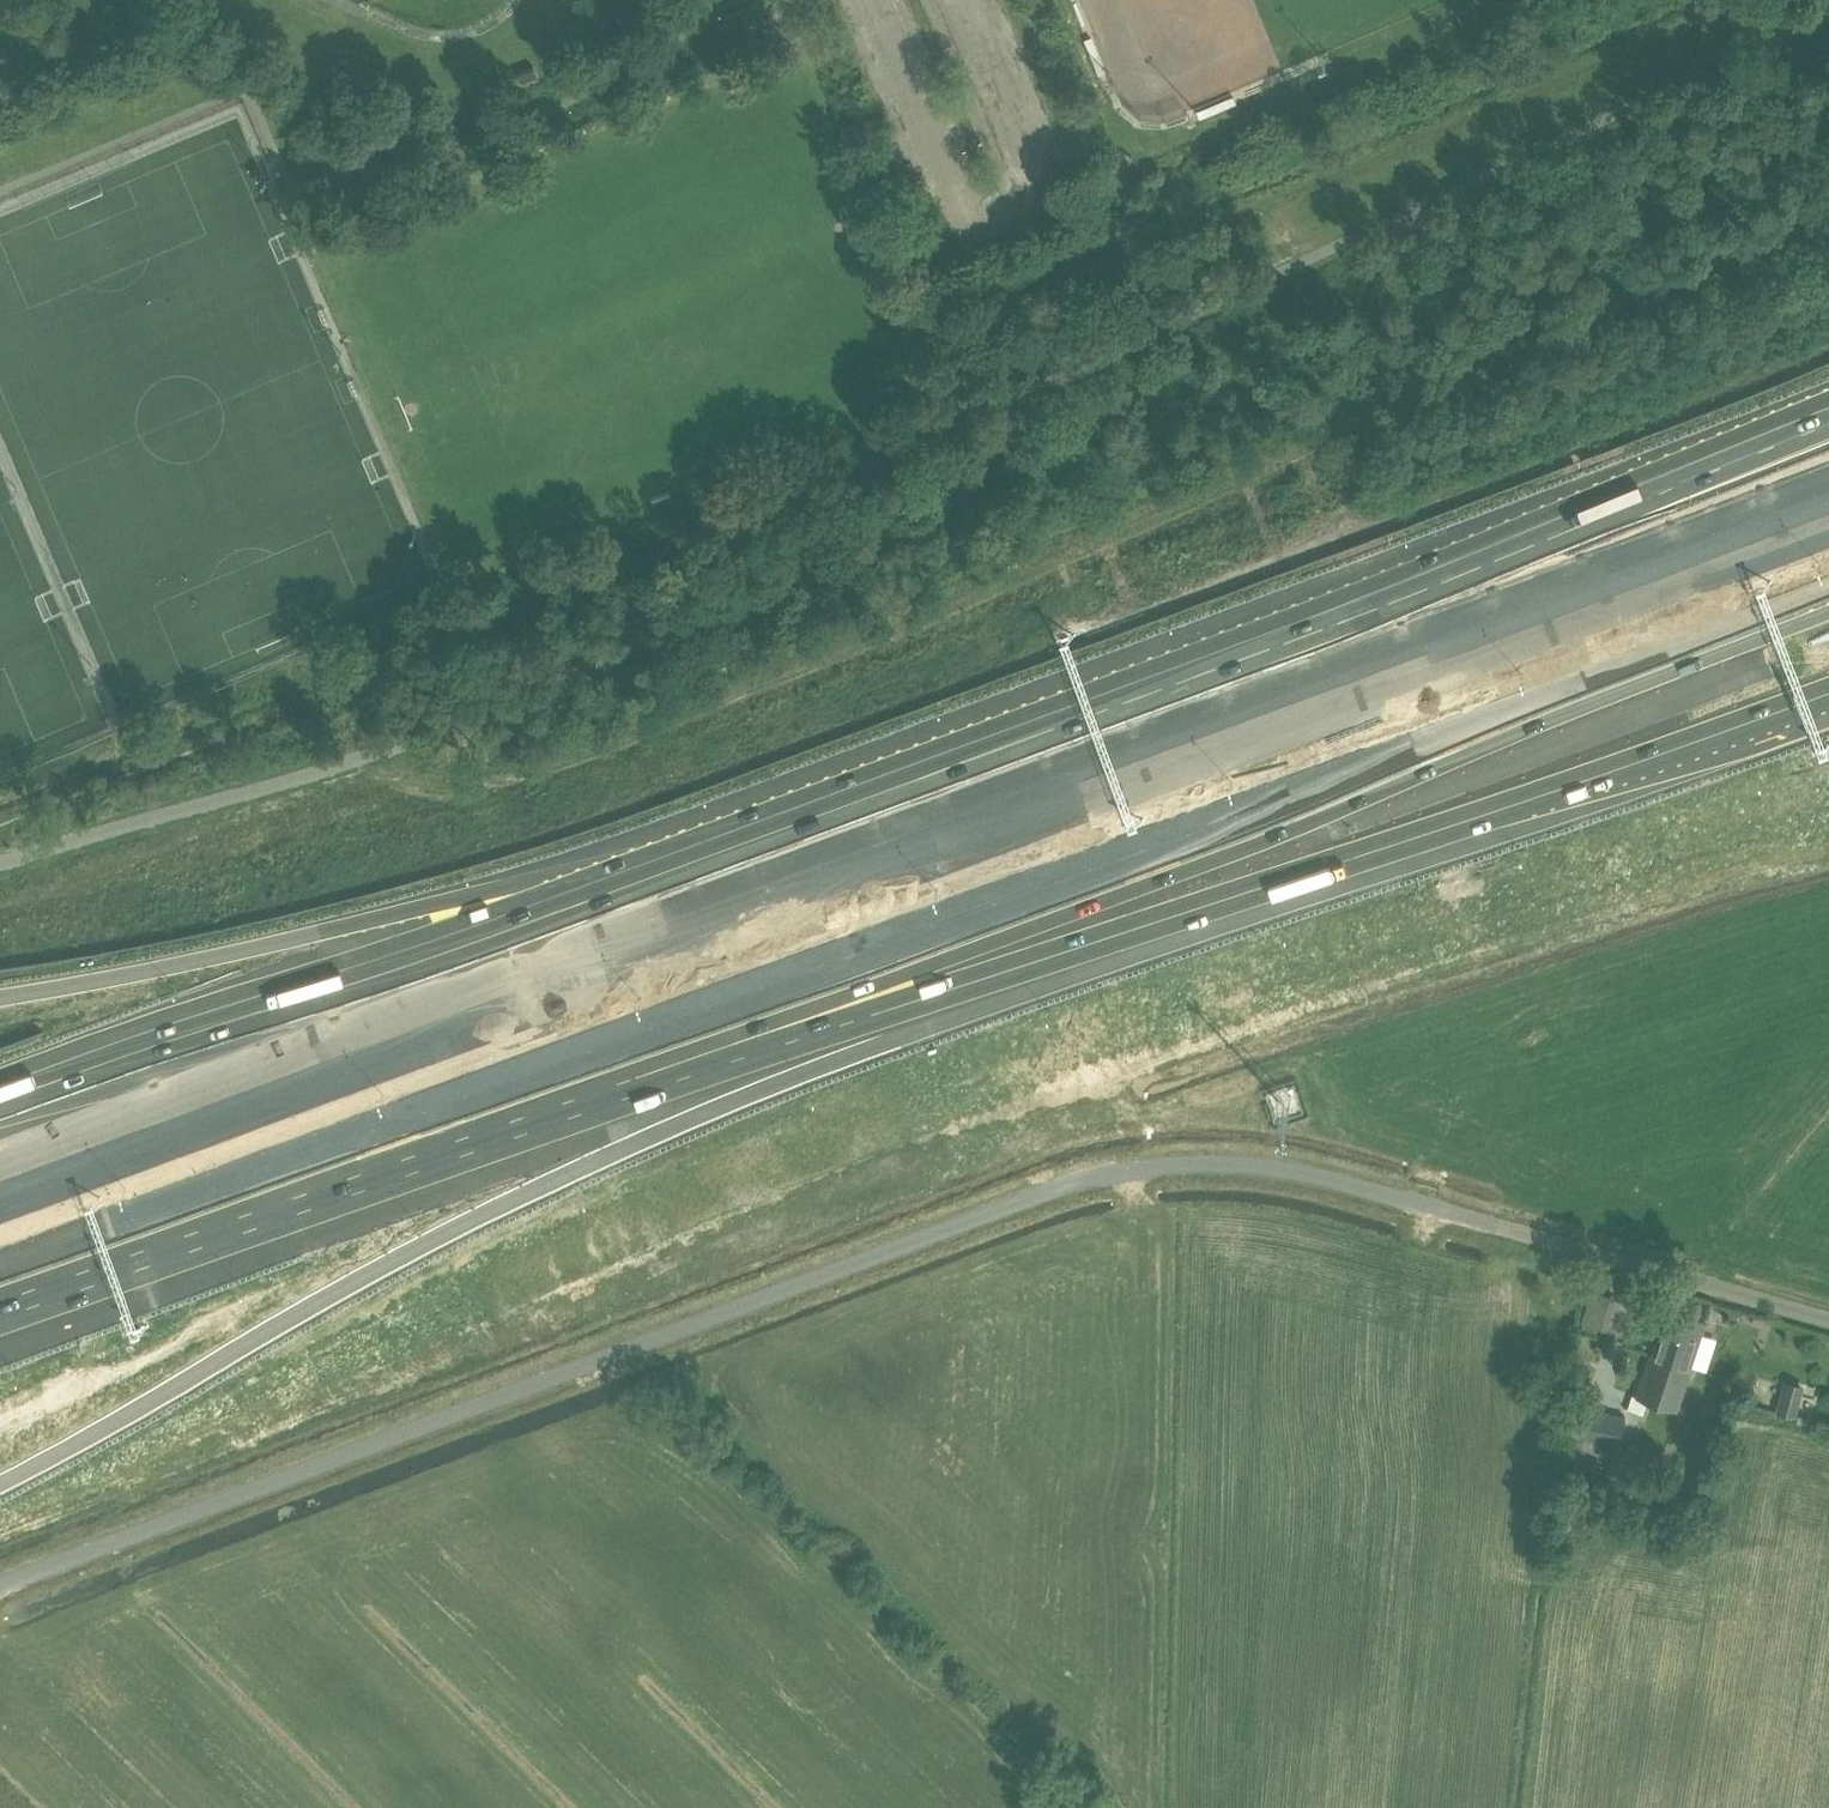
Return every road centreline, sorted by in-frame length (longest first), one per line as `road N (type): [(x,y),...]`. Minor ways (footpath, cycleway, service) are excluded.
road 1 (motorway): [(1828,420),(0,1100)]
road 2 (motorway): [(1828,512),(0,1187)]
road 3 (unclassified): [(0,1585),(1066,1184),(1127,1168),(1196,1162),(1307,1172),(1828,1319)]
road 4 (motorway): [(568,1071),(1828,609)]
road 5 (motorway): [(568,1071),(773,1045),(1828,694)]
road 6 (motorway): [(0,1279),(568,1071)]

